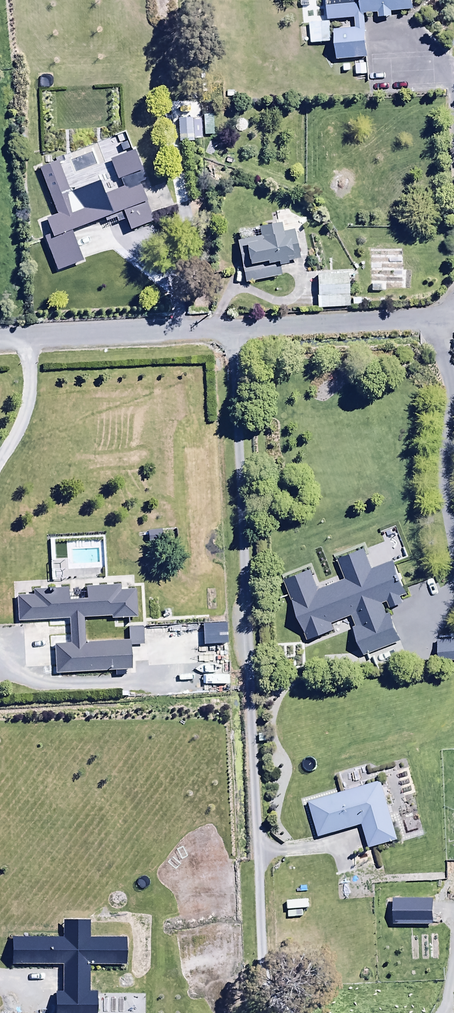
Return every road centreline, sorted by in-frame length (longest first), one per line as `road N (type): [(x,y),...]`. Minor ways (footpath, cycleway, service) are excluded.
road 1 (residential): [(0,341),(453,314)]

